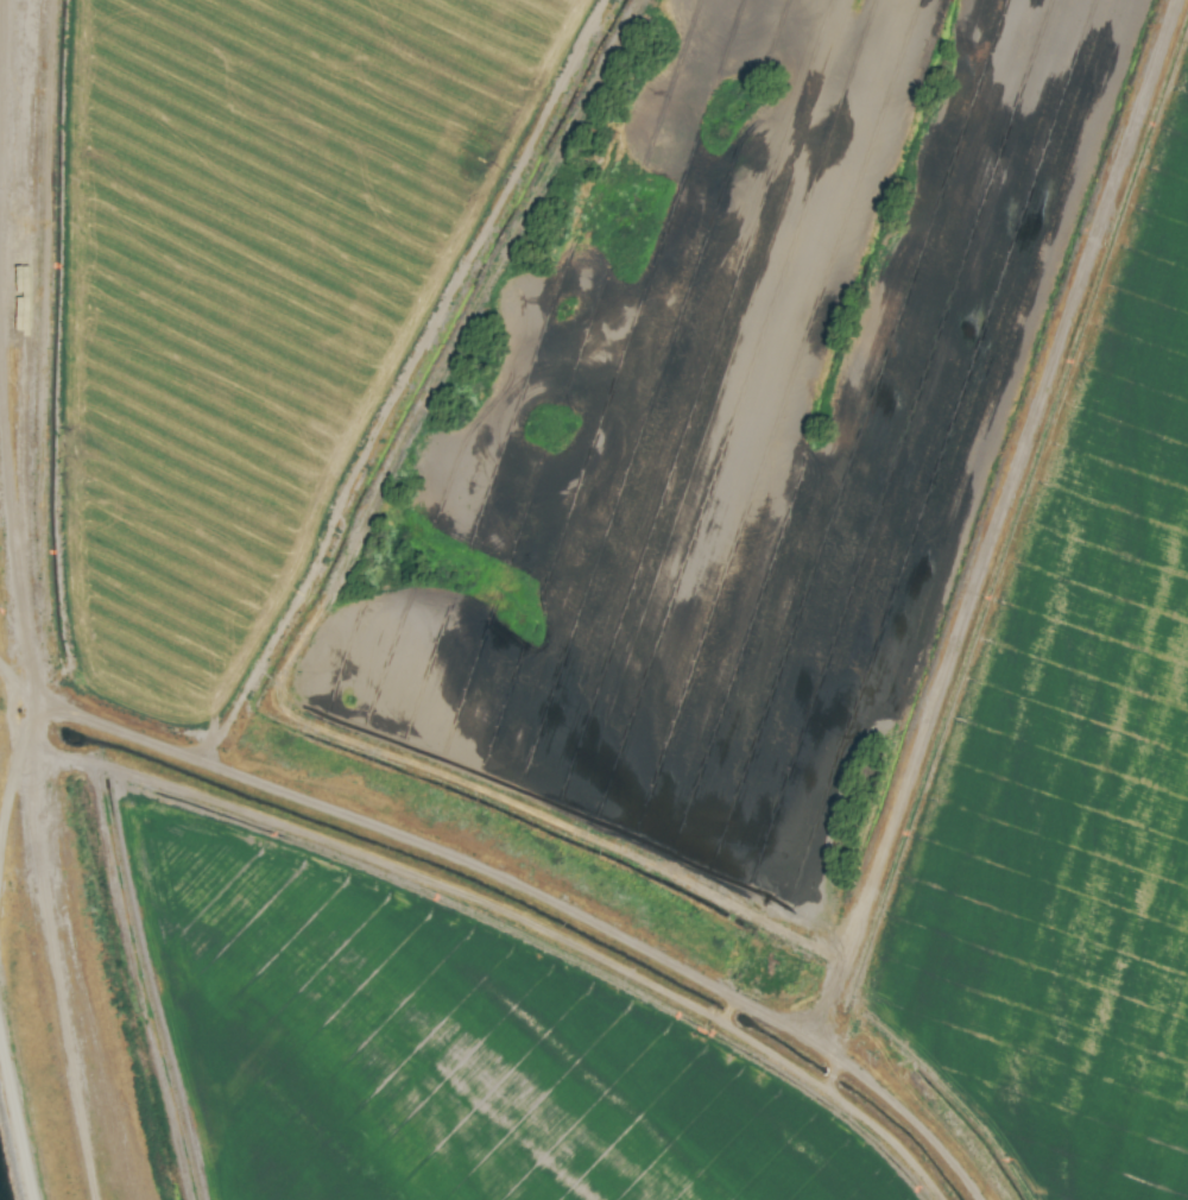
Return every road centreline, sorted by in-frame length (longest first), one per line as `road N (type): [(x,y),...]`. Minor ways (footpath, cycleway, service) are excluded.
road 1 (residential): [(0,1024),(33,1199)]

